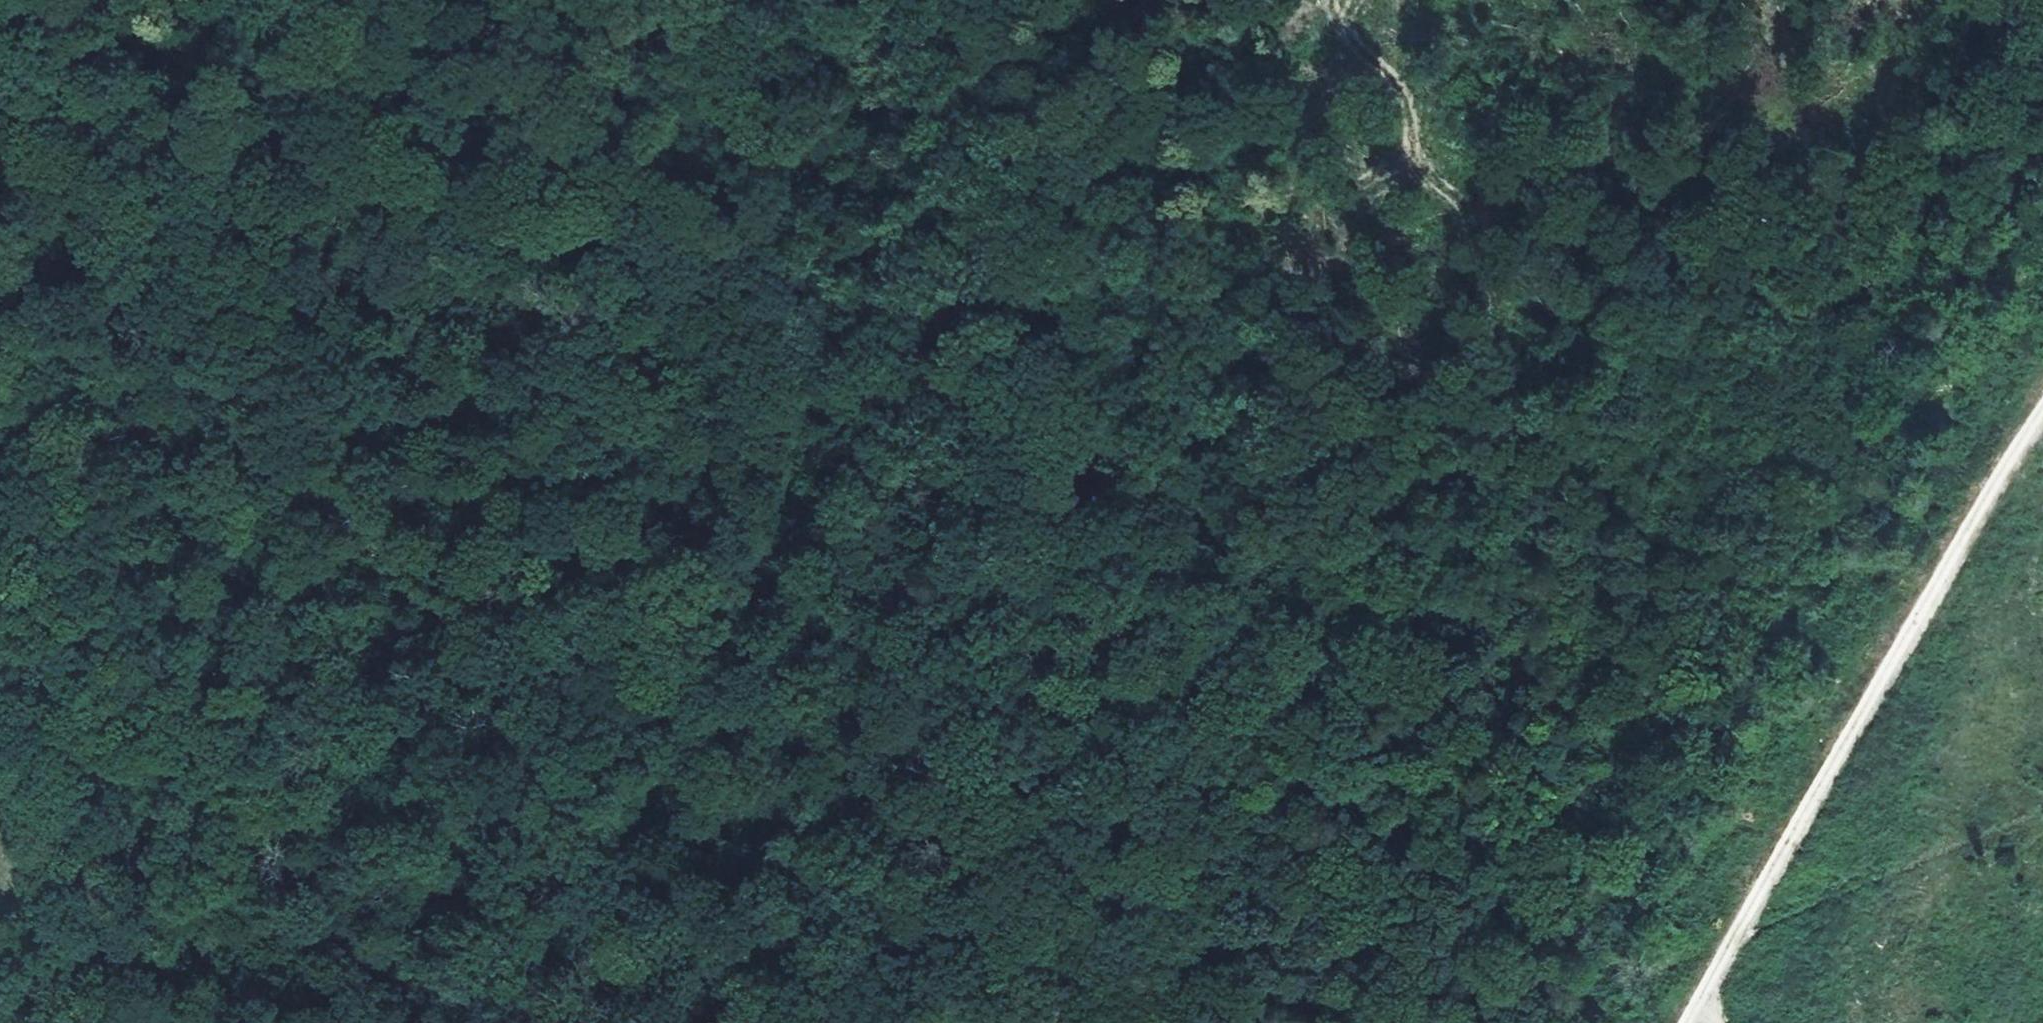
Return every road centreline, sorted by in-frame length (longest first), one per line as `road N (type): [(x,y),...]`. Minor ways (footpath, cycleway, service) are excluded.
road 1 (track): [(88,1022),(127,872),(242,686),(0,313)]
road 2 (track): [(1697,1022),(2042,439)]

